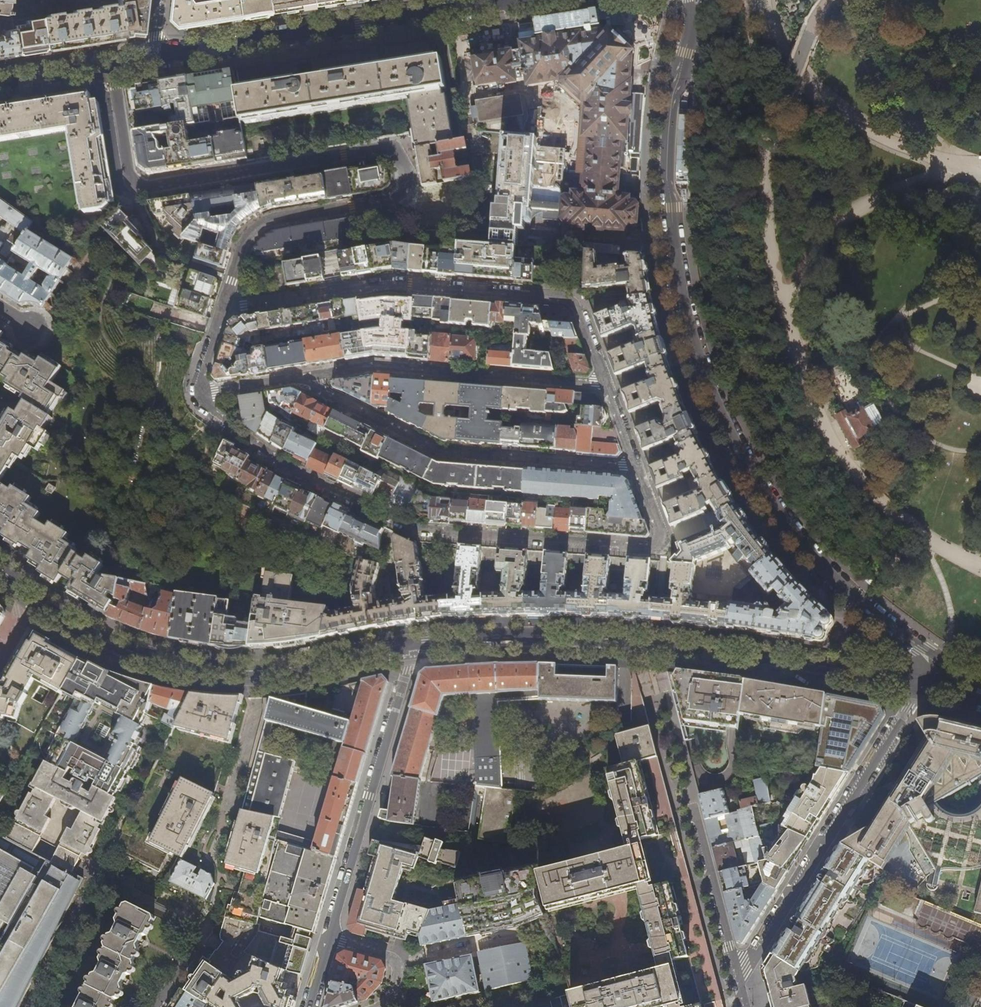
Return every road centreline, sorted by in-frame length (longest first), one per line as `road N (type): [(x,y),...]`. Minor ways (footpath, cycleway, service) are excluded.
road 1 (residential): [(925,683),(918,650),(823,568),(778,516),(716,407),(696,349),(669,186),(682,66),(705,0)]
road 2 (residential): [(112,65),(130,177),(140,186),(383,149),(398,154),(406,194),(263,225),(243,247),(225,303)]
road 3 (residential): [(199,393),(211,411),(292,470),(417,530),(656,548),(661,533),(634,463)]
road 4 (secondary): [(411,645),(628,640),(925,683)]
road 5 (secondary): [(0,568),(87,634),(182,666),(290,668),(411,645)]
road 6 (residential): [(605,379),(577,308),(562,296),(388,282),(225,303)]
road 7 (residential): [(150,59),(518,0)]
road 8 (residential): [(296,378),(443,453),(634,463)]
road 9 (residential): [(739,978),(925,683)]
road 10 (residential): [(296,378),(376,366),(605,379)]
road 11 (residential): [(329,938),(411,645)]
road 12 (residential): [(739,978),(693,810)]
road 13 (residential): [(329,938),(396,961),(394,988),(379,1006)]

